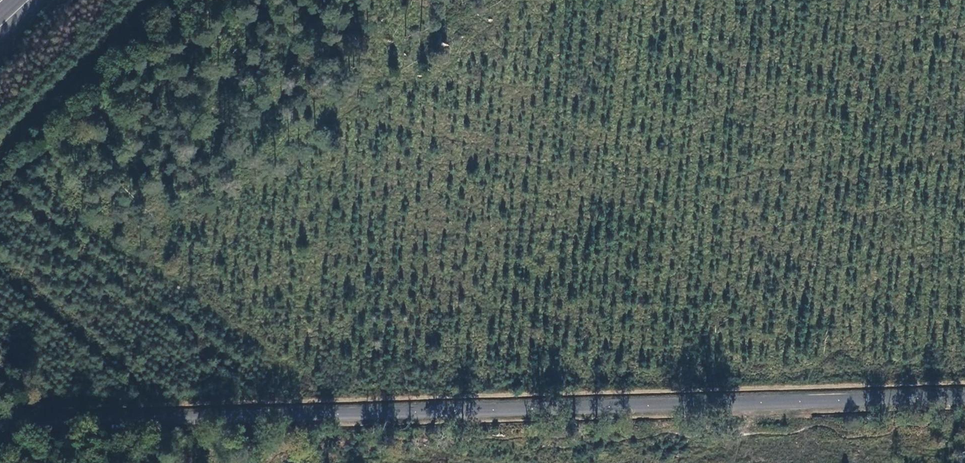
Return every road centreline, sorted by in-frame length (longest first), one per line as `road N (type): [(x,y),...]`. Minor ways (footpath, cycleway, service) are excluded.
road 1 (tertiary): [(964,398),(0,426)]

